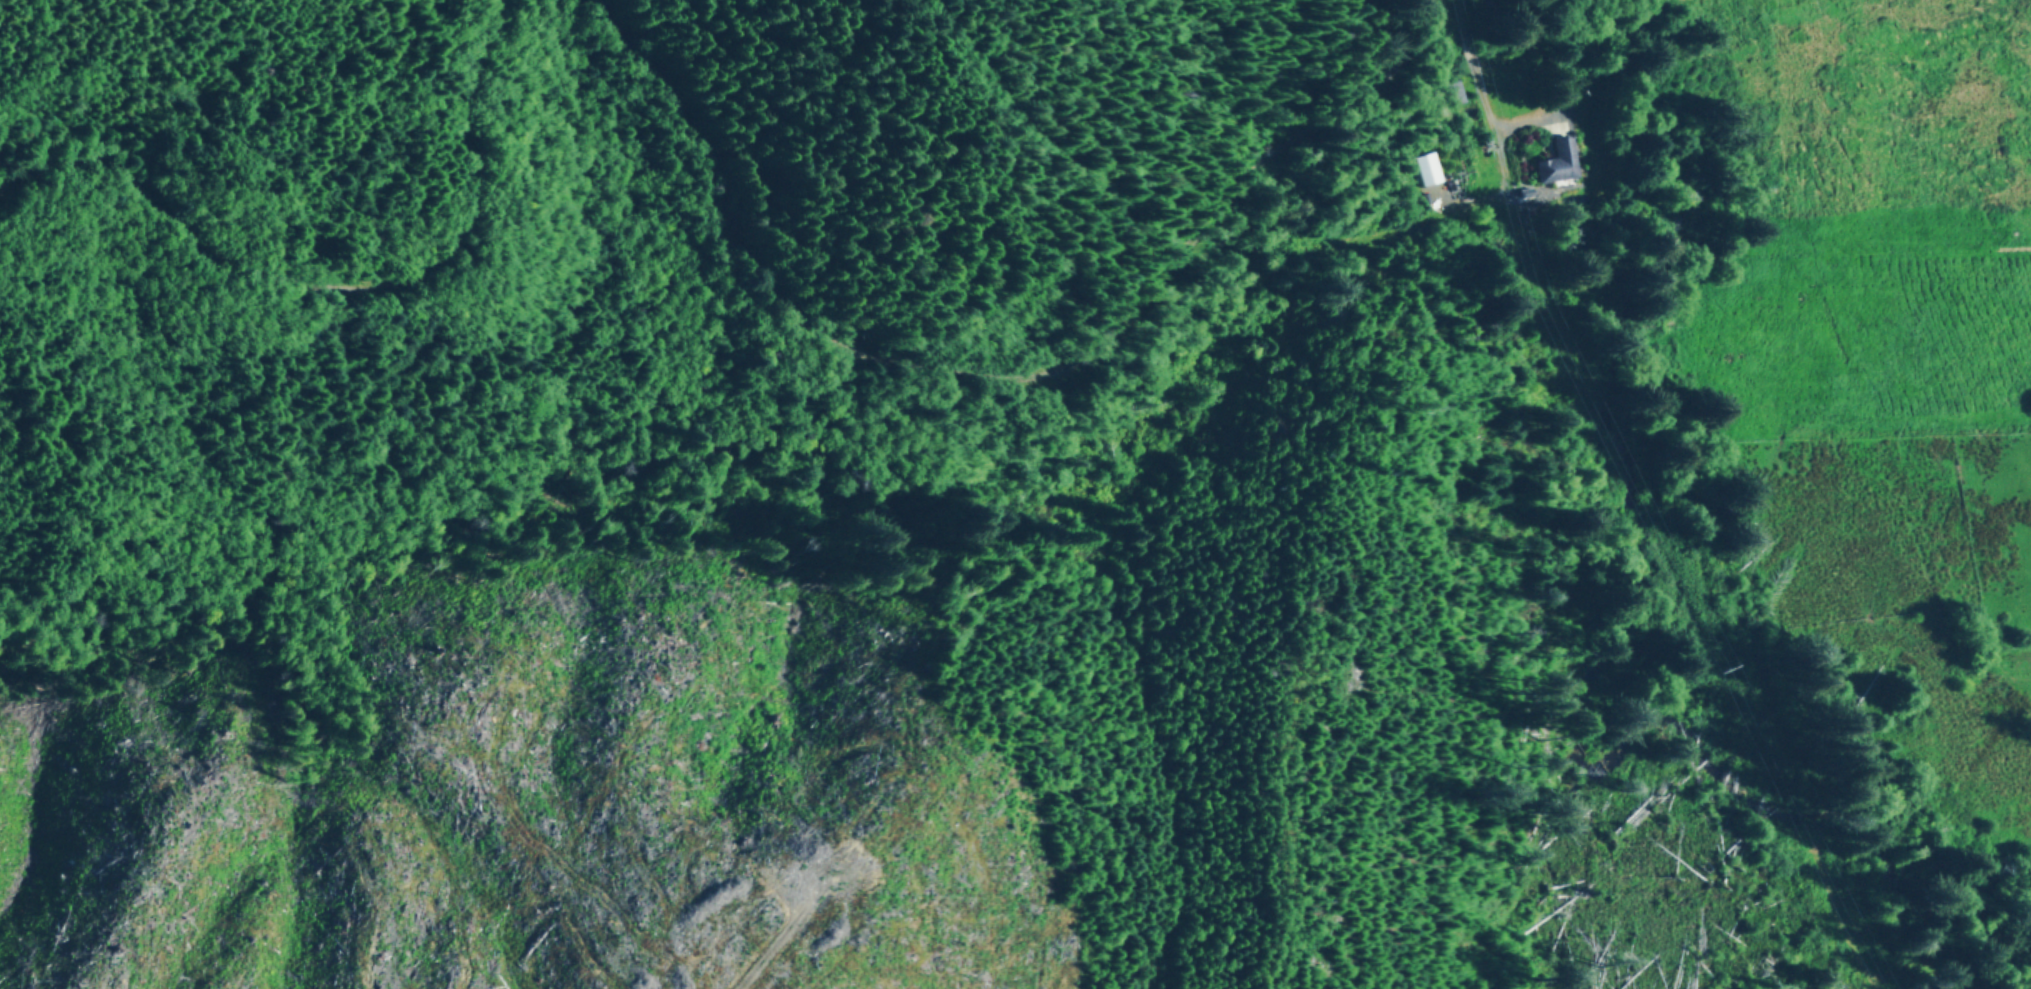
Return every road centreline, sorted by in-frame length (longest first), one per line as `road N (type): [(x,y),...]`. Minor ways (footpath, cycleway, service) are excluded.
road 1 (track): [(605,0),(723,136),(768,257),(829,336),(891,358),(1015,380),(1089,355),(1268,159),(1394,79),(1417,46),(1427,0)]
road 2 (track): [(0,197),(73,158),(99,159),(168,198),(226,252),(268,272),(311,284),(390,288),(429,277),(465,215),(471,74),(506,0)]
road 3 (track): [(1268,988),(1288,885),(1279,812),(1314,639)]
road 4 (track): [(1594,391),(1518,208),(1496,120)]
road 5 (residential): [(1458,0),(1496,120)]

